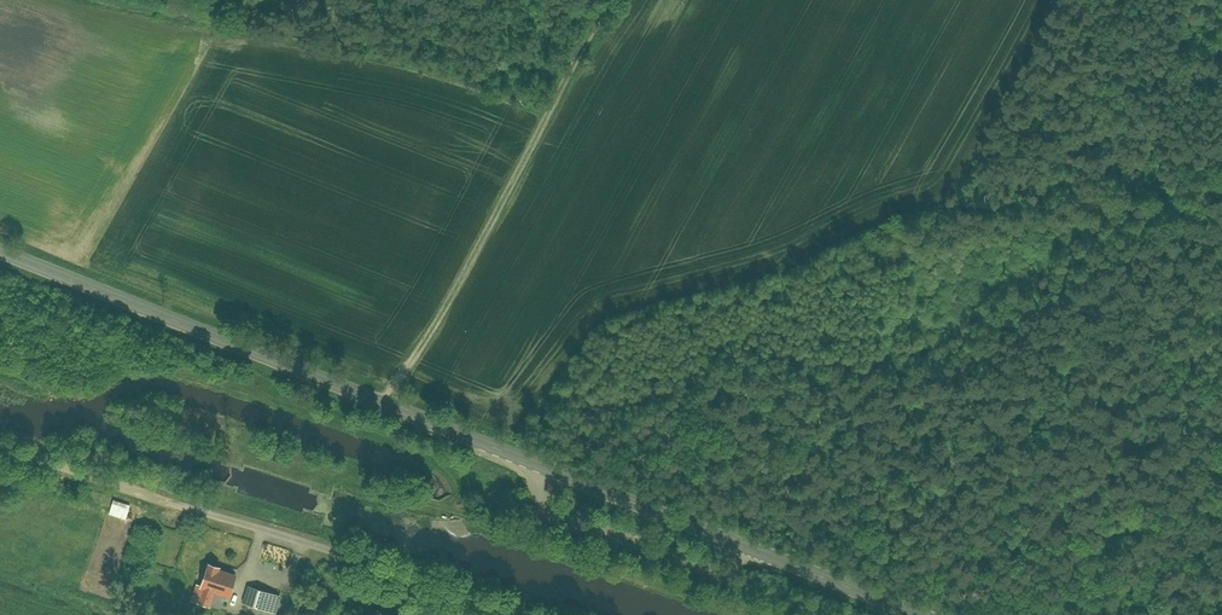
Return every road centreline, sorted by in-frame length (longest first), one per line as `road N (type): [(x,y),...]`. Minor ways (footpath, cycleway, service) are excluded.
road 1 (tertiary): [(922,614),(0,250)]
road 2 (track): [(1221,191),(629,338)]
road 3 (track): [(602,0),(384,404)]
road 4 (unclassified): [(515,614),(208,516)]
road 5 (unclassified): [(0,445),(208,516)]

